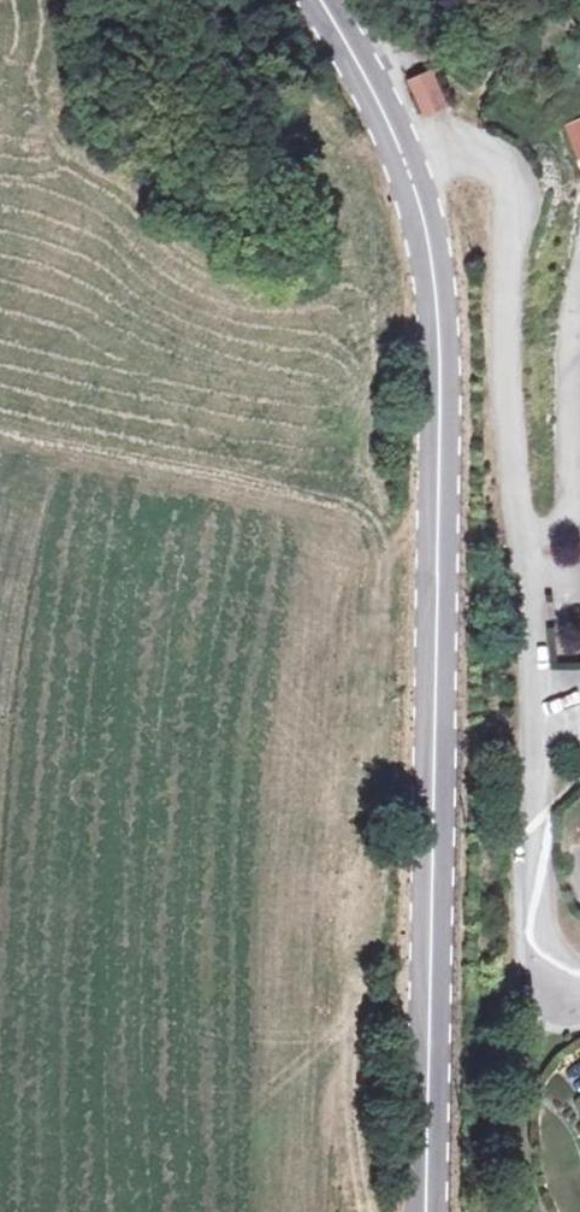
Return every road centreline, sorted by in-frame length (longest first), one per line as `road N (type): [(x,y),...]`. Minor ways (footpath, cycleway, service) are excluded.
road 1 (secondary): [(427,1211),(439,321),(429,237),(401,150)]
road 2 (residential): [(401,150),(477,147),(521,177),(509,255),(510,465),(522,542)]
road 3 (residential): [(522,542),(538,646),(543,955),(559,986),(579,992)]
road 4 (residential): [(579,292),(568,522),(522,542)]
road 5 (secondary): [(401,150),(319,0)]

